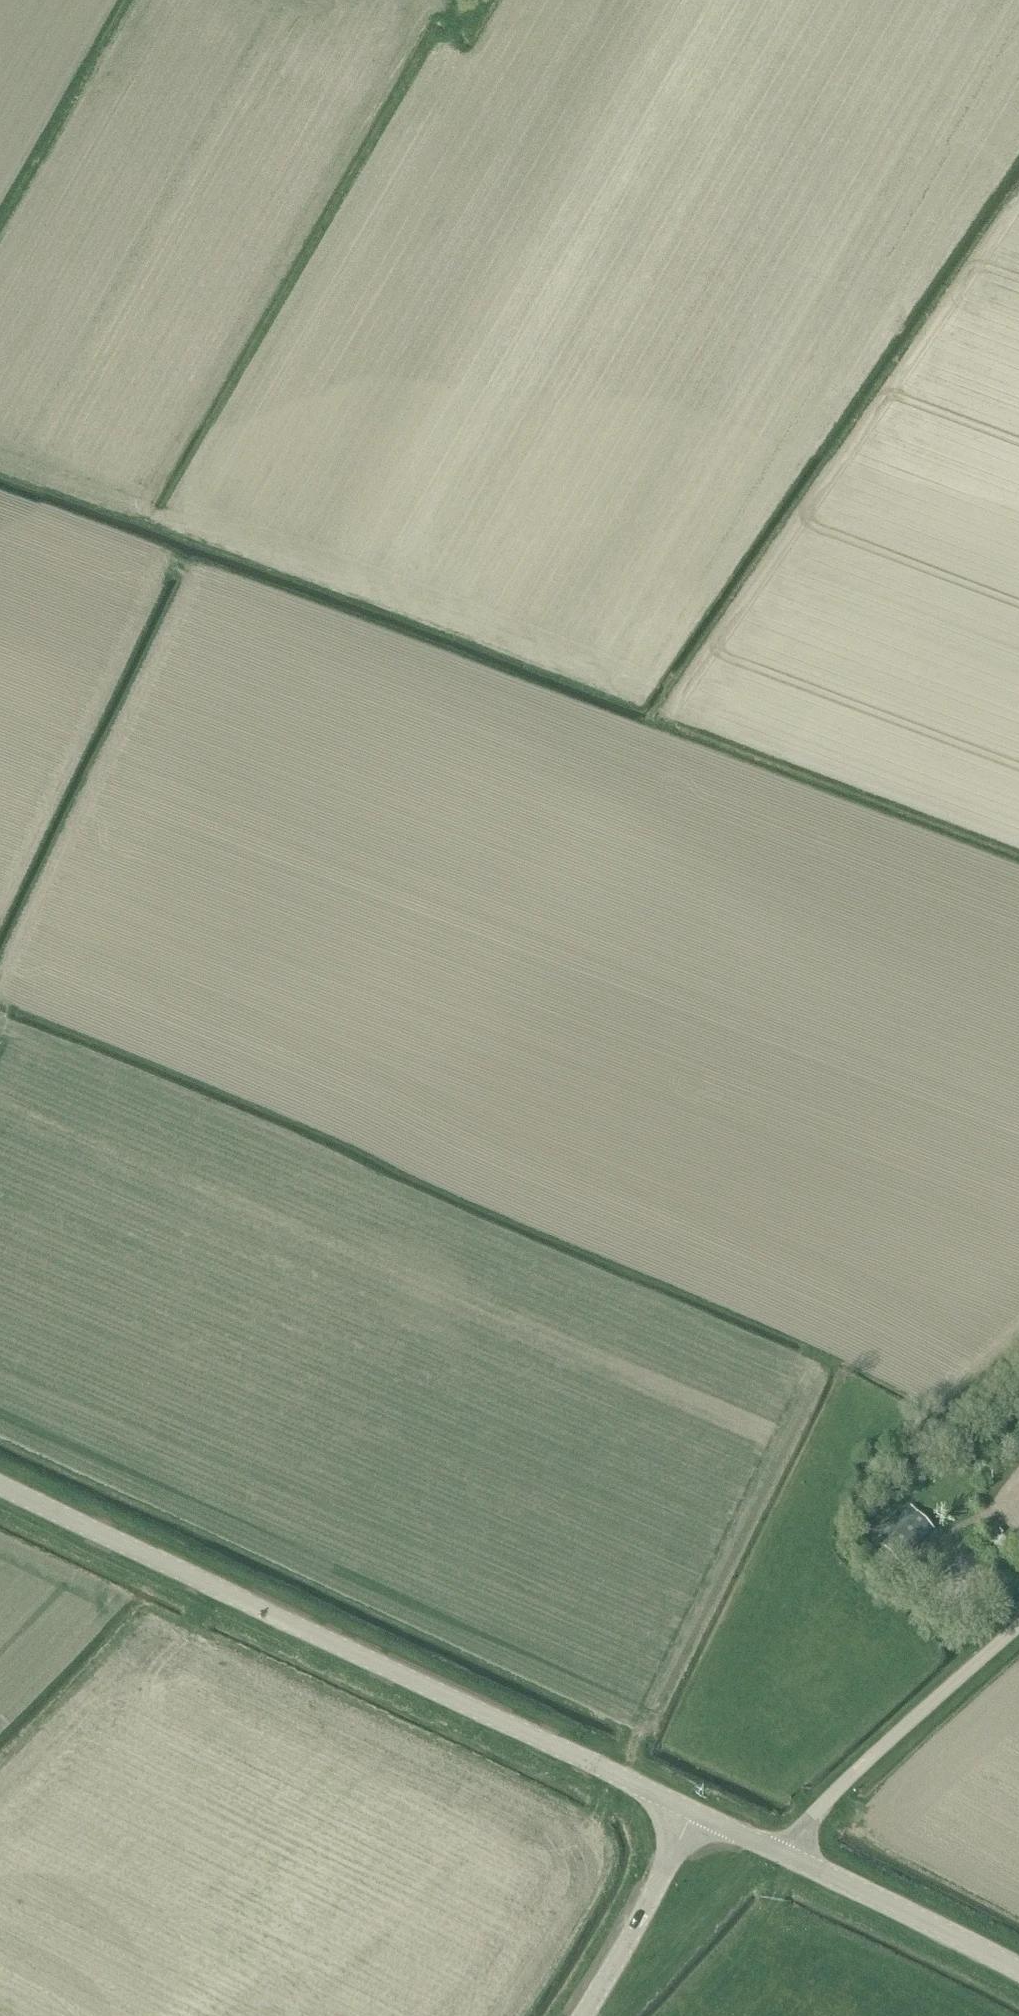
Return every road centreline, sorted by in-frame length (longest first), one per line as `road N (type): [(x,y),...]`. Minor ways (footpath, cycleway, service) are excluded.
road 1 (tertiary): [(693,1813),(0,1486)]
road 2 (unclassified): [(790,1857),(830,1796),(1018,1625)]
road 3 (tertiary): [(1018,1973),(790,1857)]
road 4 (tertiary): [(583,2015),(693,1813)]

